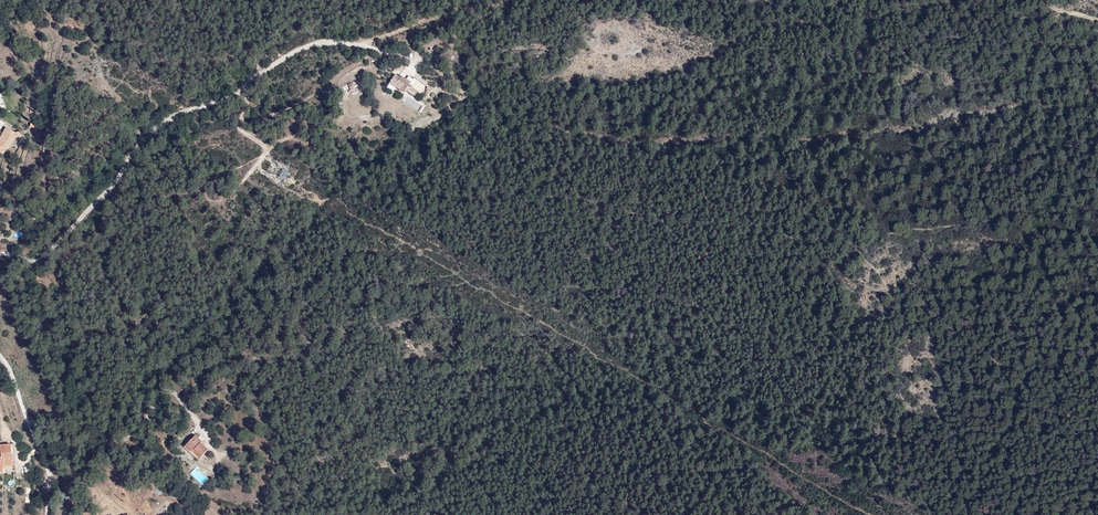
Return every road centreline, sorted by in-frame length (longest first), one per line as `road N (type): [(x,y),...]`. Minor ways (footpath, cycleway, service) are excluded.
road 1 (unclassified): [(47,514),(48,463),(0,354)]
road 2 (track): [(498,0),(369,39)]

